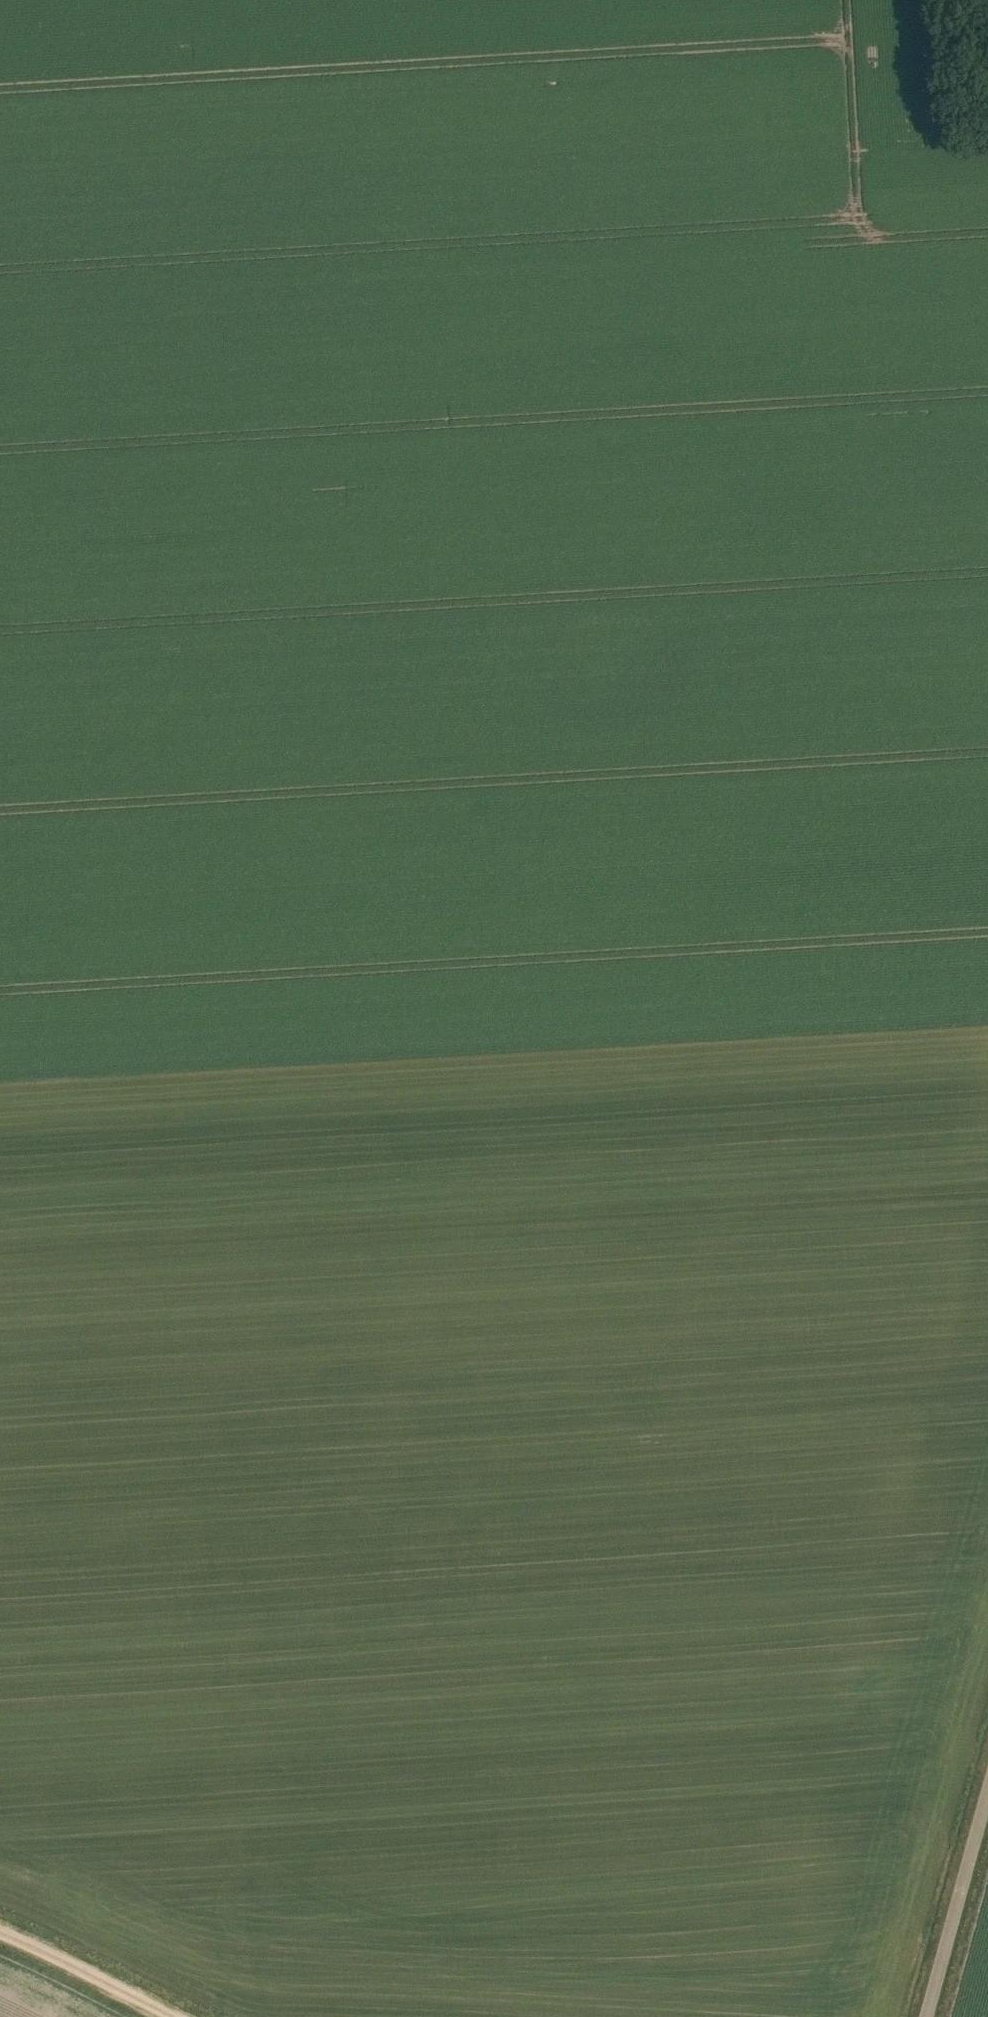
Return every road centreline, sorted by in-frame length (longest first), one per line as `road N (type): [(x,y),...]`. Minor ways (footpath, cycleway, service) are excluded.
road 1 (unclassified): [(925,2016),(987,1788)]
road 2 (track): [(0,1935),(164,2016)]

